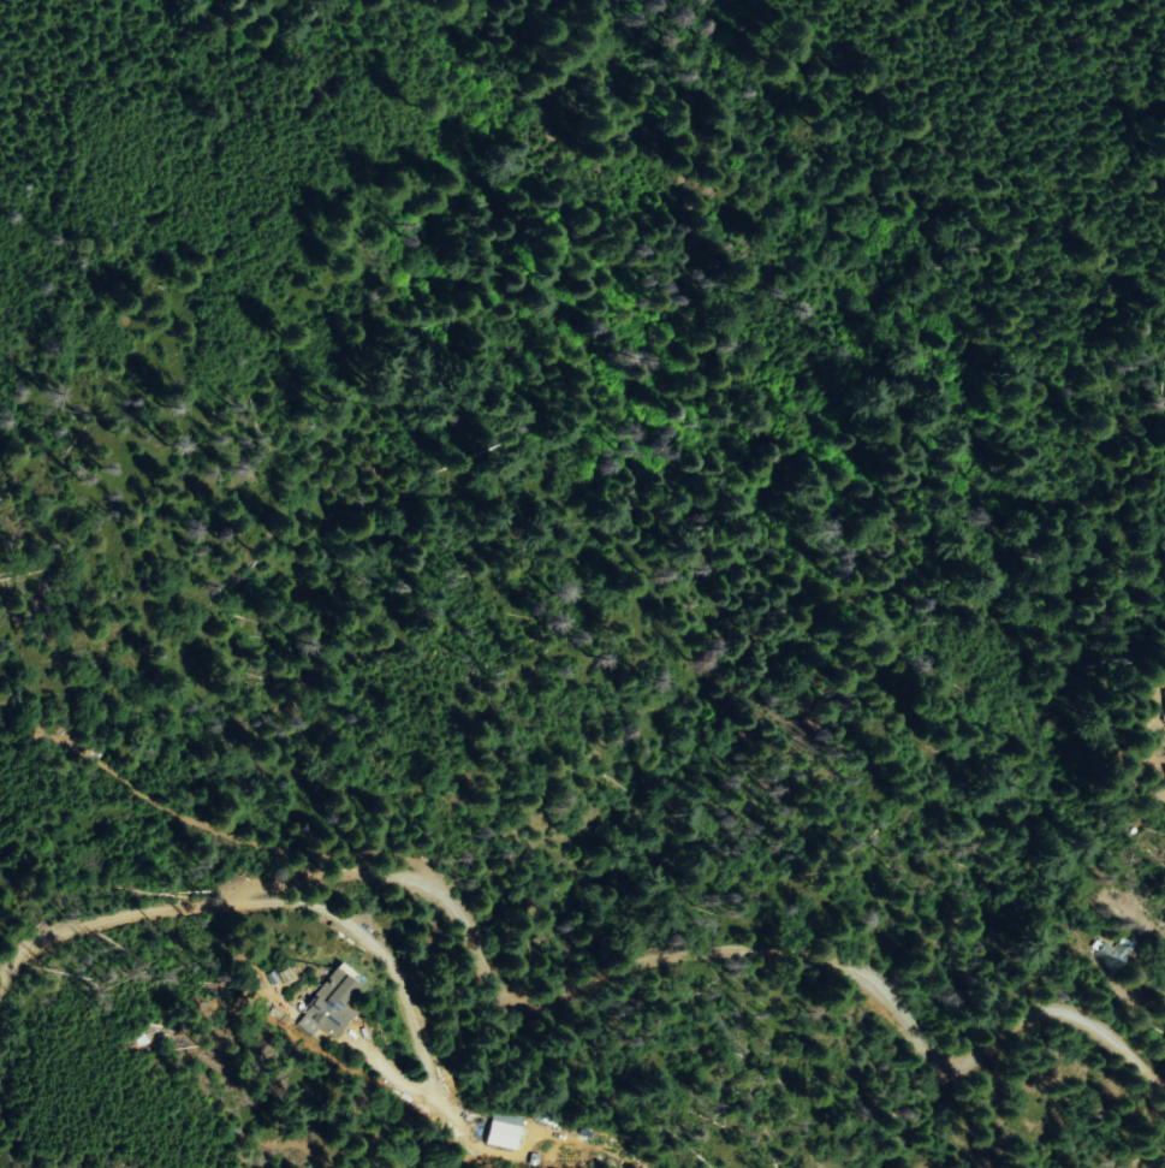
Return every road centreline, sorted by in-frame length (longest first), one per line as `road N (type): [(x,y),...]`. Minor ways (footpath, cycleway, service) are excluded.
road 1 (residential): [(0,999),(14,961),(47,941),(155,915),(278,907),(329,921),(416,980),(489,1008),(559,1000),(662,961),(745,953),(985,995),(1106,1033),(1164,1035)]

